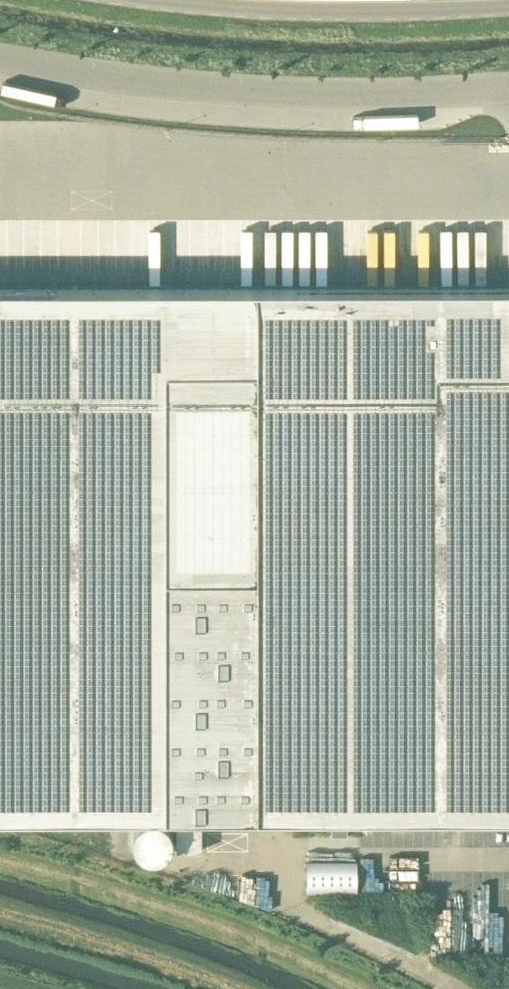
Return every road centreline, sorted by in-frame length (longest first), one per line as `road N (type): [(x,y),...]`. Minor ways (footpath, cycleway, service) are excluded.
road 1 (unclassified): [(0,59),(251,95),(508,88)]

